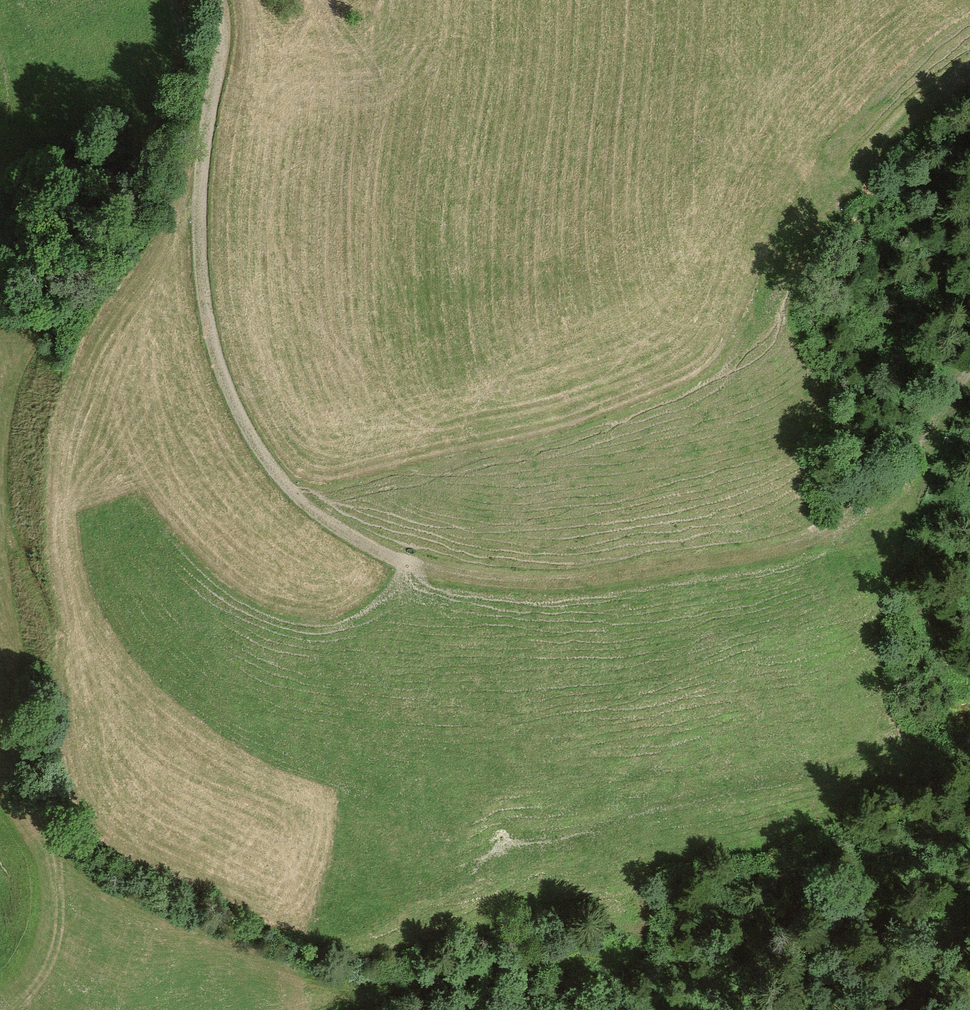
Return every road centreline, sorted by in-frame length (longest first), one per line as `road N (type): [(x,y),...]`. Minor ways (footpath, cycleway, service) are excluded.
road 1 (track): [(189,0),(192,55),(134,216),(31,355),(5,422),(7,584),(36,758),(69,849),(108,880),(329,981),(356,986),(549,956),(676,959),(892,918),(969,917)]
road 2 (track): [(216,0),(222,37),(201,224),(206,307),(222,371),(283,481),(331,522),(398,559),(484,581),(552,582),(793,547),(851,521),(895,487),(969,377)]
road 3 (track): [(773,282),(837,186),(942,90),(969,75)]
road 4 (track): [(3,526),(67,659)]

